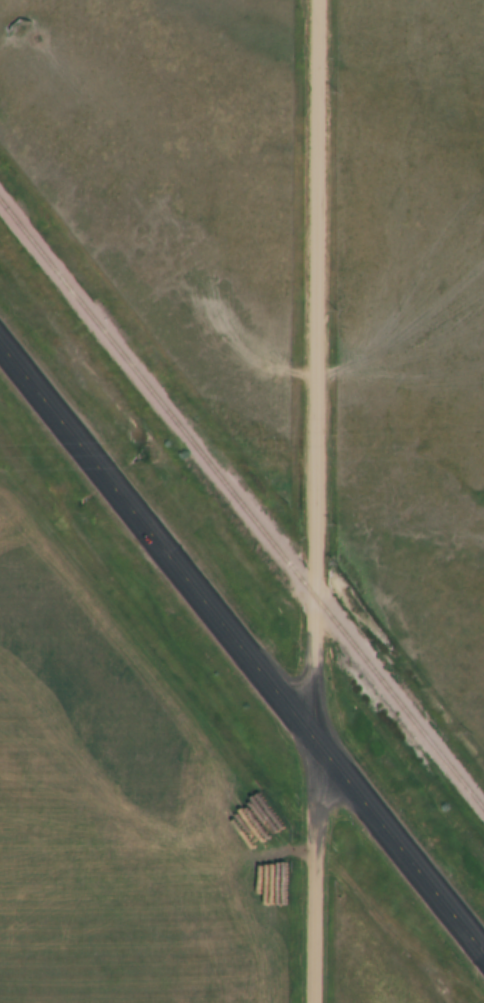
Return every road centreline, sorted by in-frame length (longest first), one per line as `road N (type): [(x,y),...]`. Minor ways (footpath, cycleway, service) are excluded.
road 1 (residential): [(315,1002),(318,0)]
road 2 (primary): [(483,959),(0,350)]

